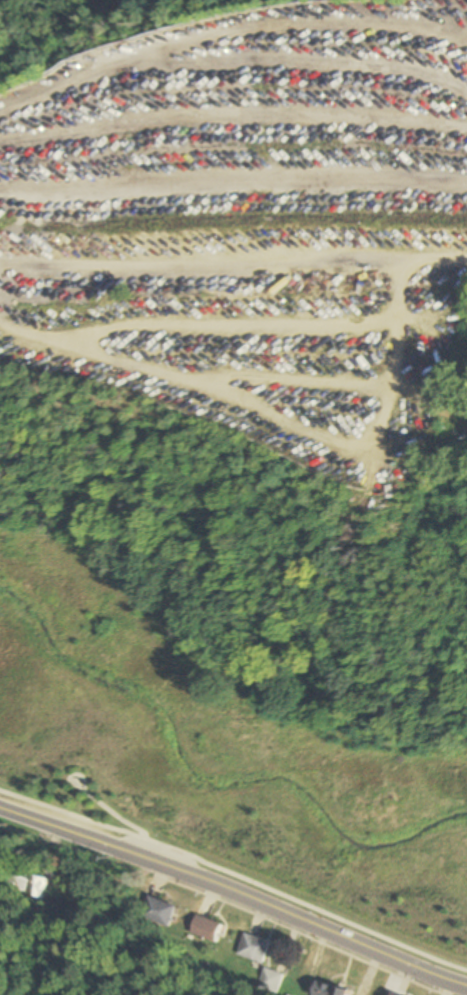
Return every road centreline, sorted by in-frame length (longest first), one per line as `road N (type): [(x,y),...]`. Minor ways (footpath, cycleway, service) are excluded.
road 1 (tertiary): [(466,990),(0,810)]

